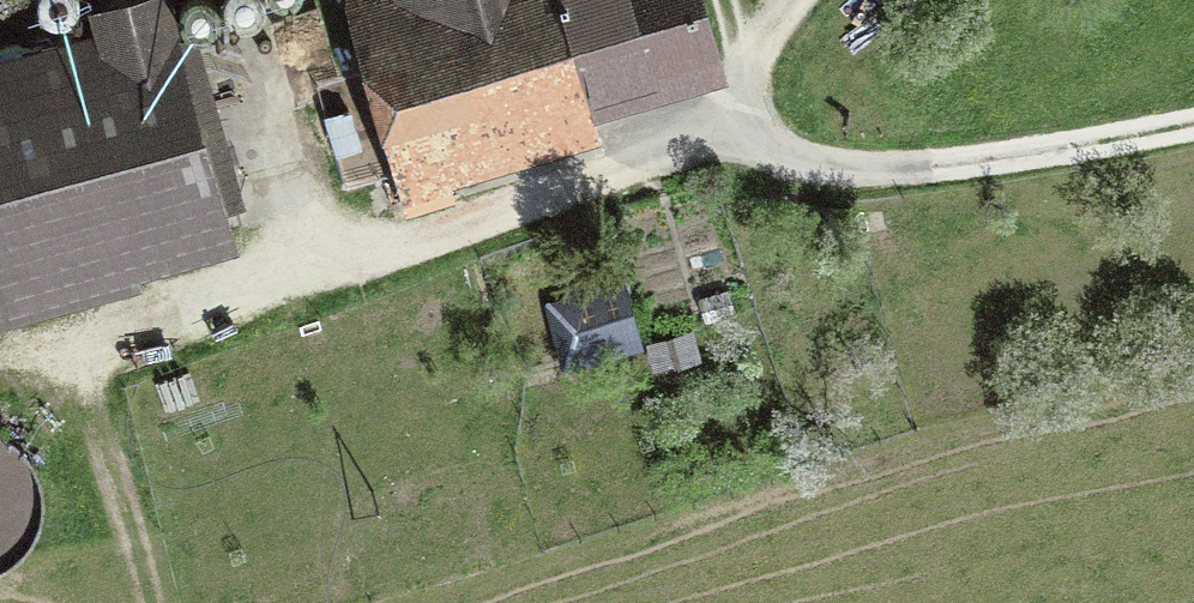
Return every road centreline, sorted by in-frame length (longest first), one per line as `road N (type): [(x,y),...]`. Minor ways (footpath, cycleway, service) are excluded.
road 1 (track): [(744,116),(79,340)]
road 2 (track): [(1193,123),(1088,147),(910,169),(804,163),(756,135),(739,90),(746,60),(789,0)]
road 3 (track): [(79,340),(149,602)]
road 4 (track): [(295,267),(240,50)]

